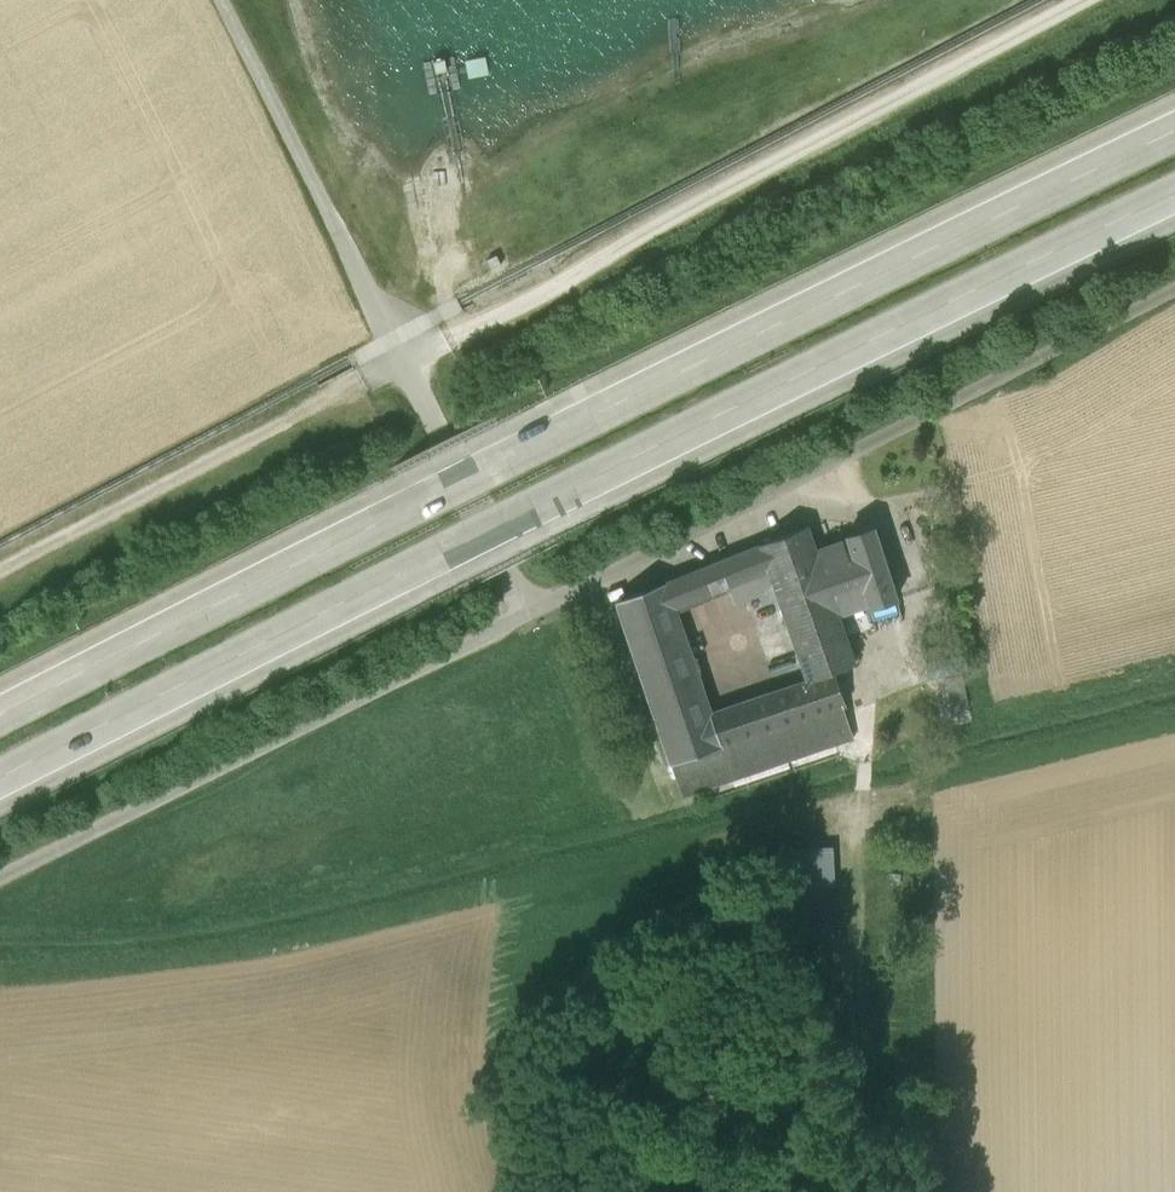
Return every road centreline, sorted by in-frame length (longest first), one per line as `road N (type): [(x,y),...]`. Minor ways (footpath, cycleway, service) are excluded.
road 1 (motorway): [(1174,132),(527,446),(0,715)]
road 2 (motorway): [(0,778),(763,392),(1174,199)]
road 3 (unclassified): [(529,613),(1174,292)]
road 4 (unclassified): [(529,613),(222,0)]
road 5 (unclassified): [(0,882),(529,613)]

